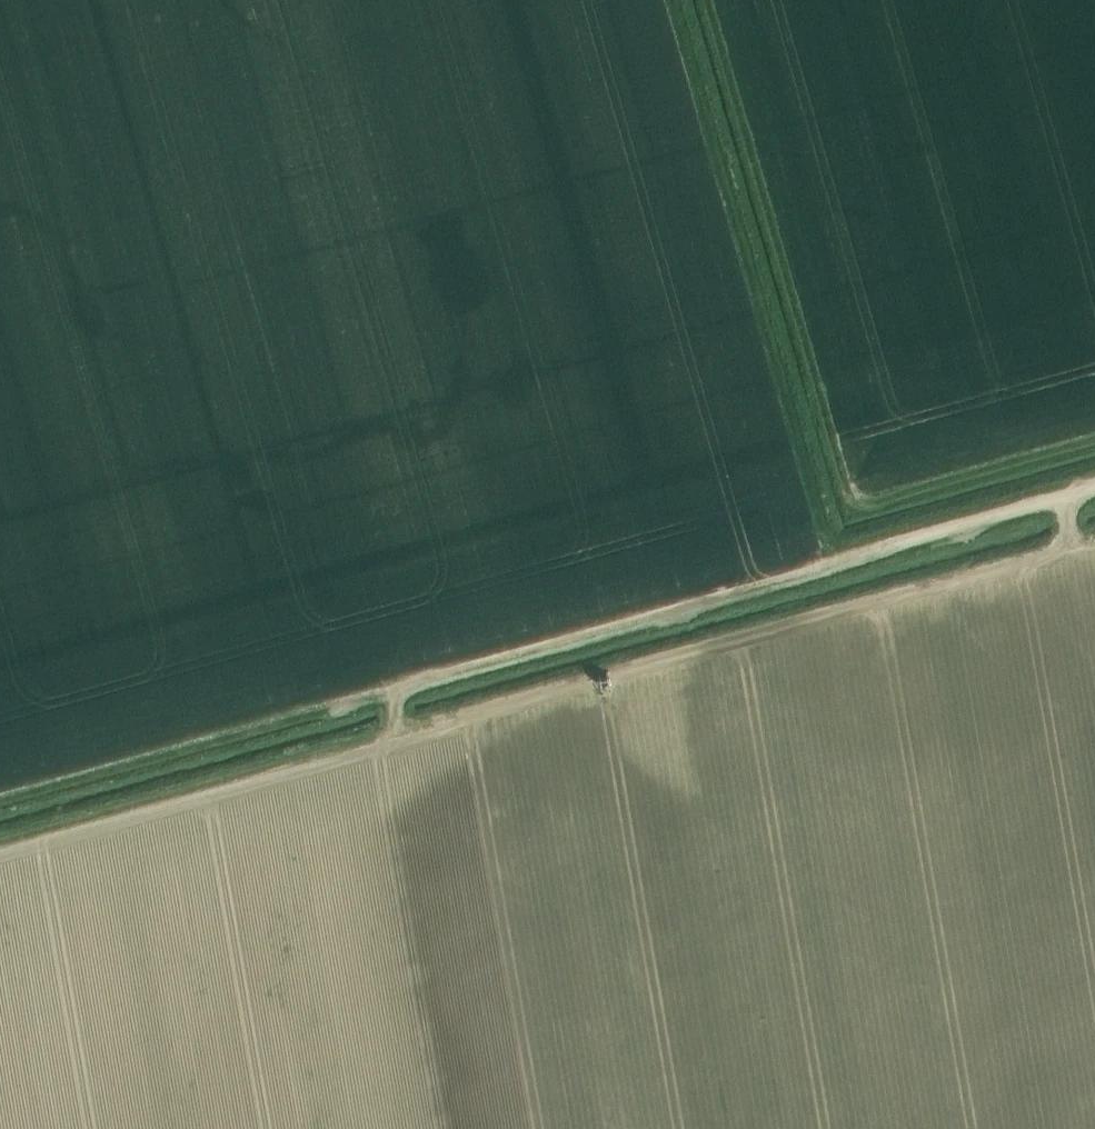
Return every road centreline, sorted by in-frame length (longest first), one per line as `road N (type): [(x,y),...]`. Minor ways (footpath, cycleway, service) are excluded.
road 1 (track): [(895,544),(400,686)]
road 2 (unclassified): [(895,544),(1094,488)]

